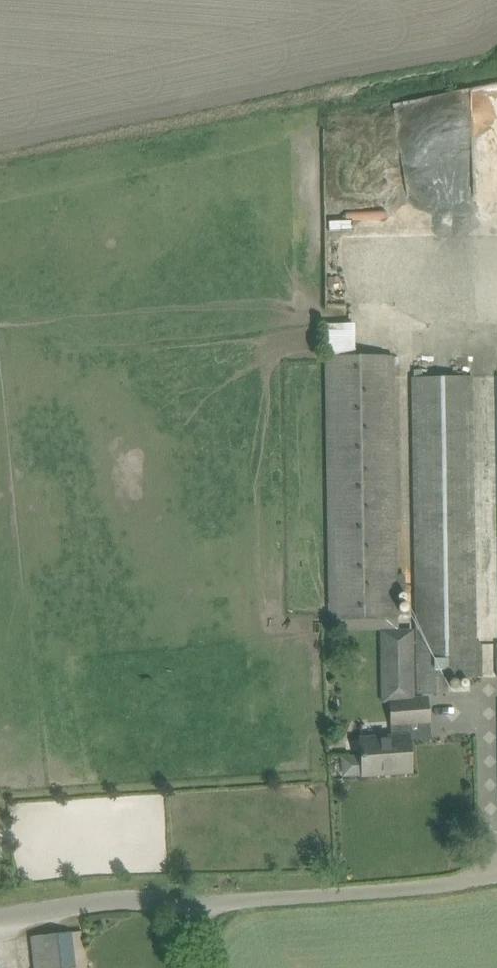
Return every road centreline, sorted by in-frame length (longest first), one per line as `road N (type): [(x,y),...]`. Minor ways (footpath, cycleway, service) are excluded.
road 1 (unclassified): [(185,911),(496,874)]
road 2 (unclassified): [(185,911),(137,901),(0,915)]

